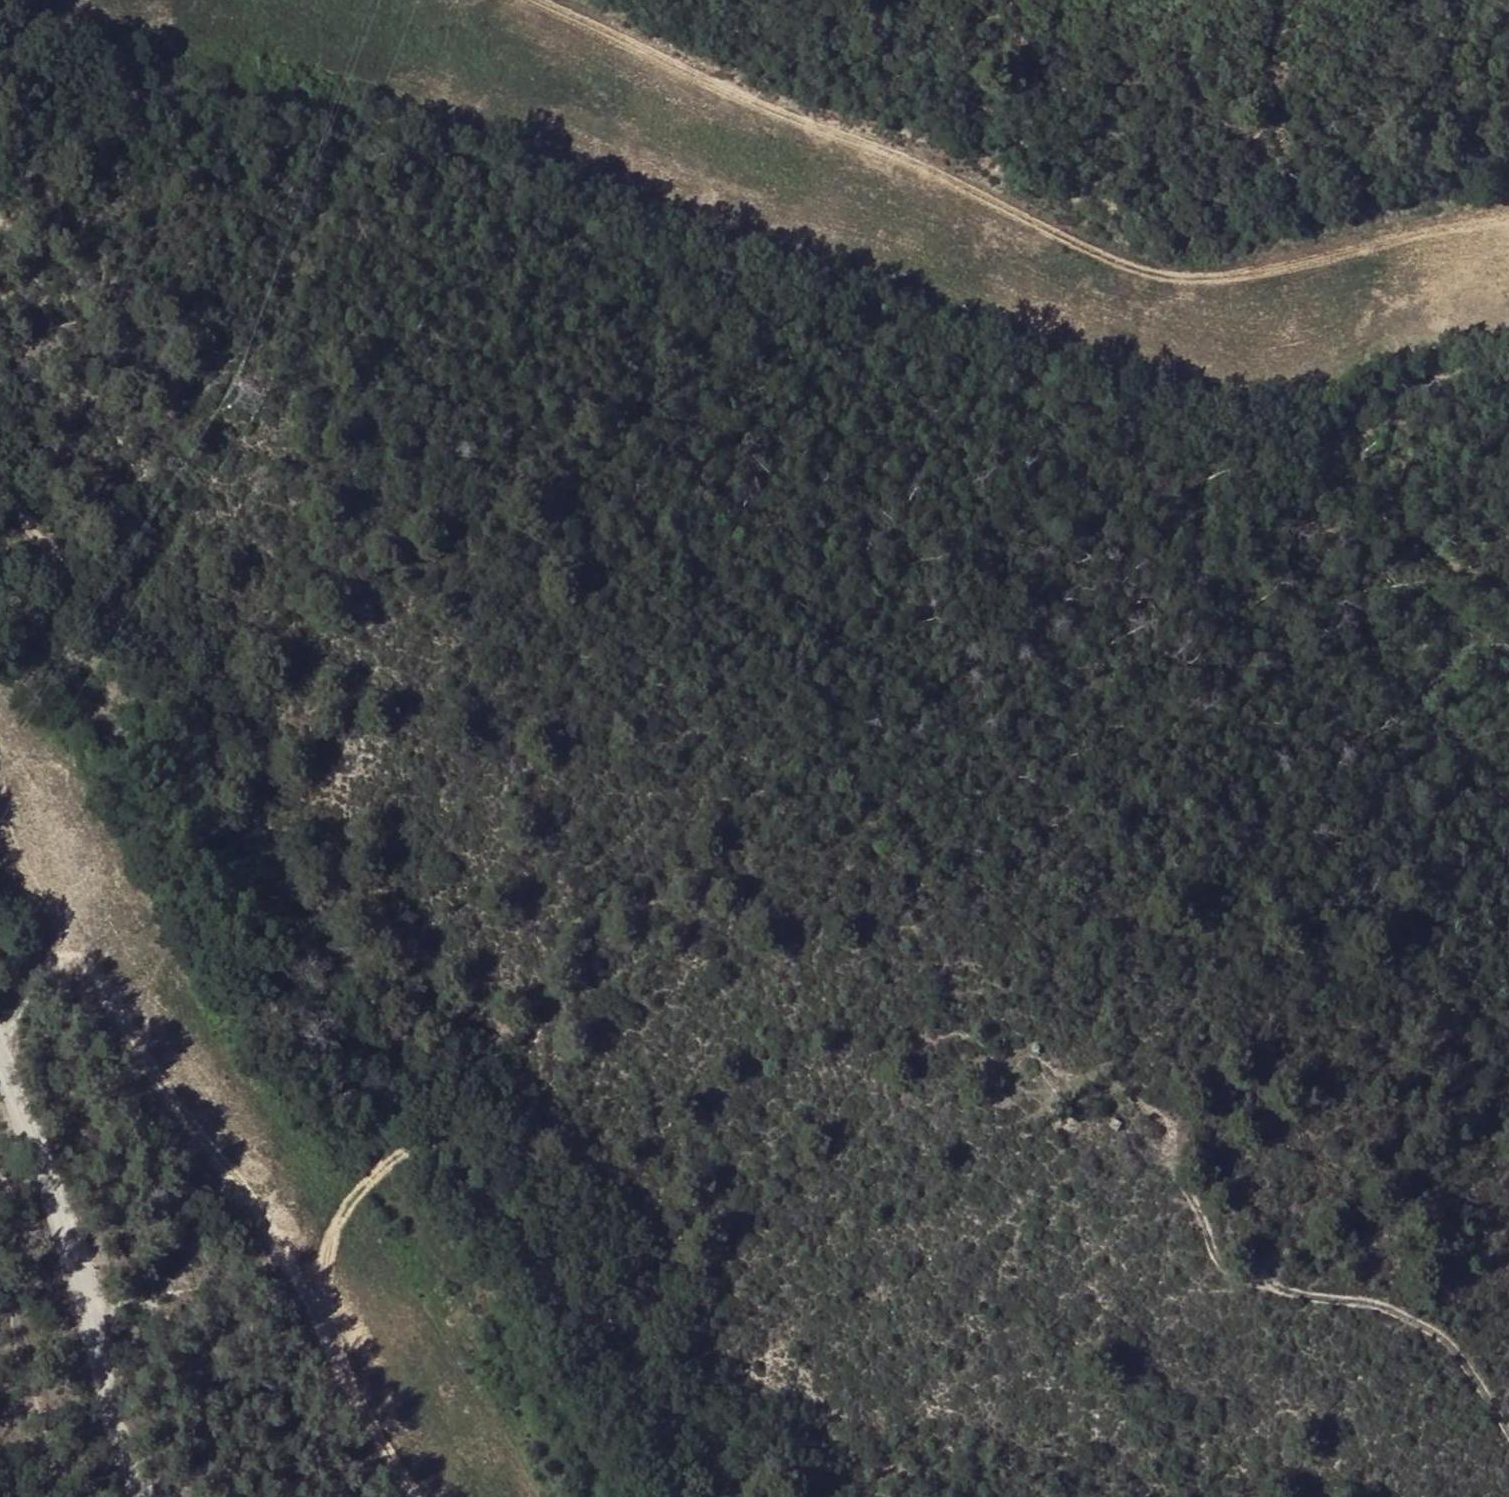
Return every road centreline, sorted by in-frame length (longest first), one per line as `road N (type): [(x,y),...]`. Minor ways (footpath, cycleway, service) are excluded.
road 1 (track): [(418,1496),(393,1469),(327,1344),(322,1260),(339,1215),(435,1126),(440,1089),(176,680),(0,502)]
road 2 (track): [(1508,1435),(1448,1349),(1400,1311),(1270,1287),(1229,1261),(1168,1137),(1137,1107),(1057,1074)]
road 3 (track): [(0,1066),(74,1237),(116,1405),(162,1496)]

